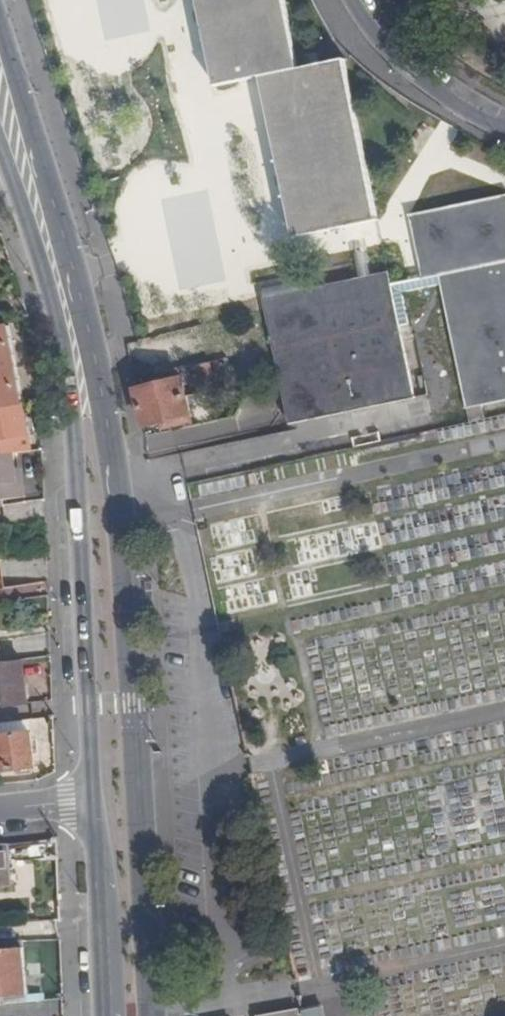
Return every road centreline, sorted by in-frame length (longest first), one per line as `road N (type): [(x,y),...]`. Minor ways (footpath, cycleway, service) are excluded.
road 1 (primary): [(147,1015),(110,471),(66,258),(0,44)]
road 2 (primary): [(0,148),(54,316),(73,463),(91,799)]
road 3 (primary): [(91,799),(98,1015)]
road 4 (unclassified): [(345,0),(406,75),(504,138)]

